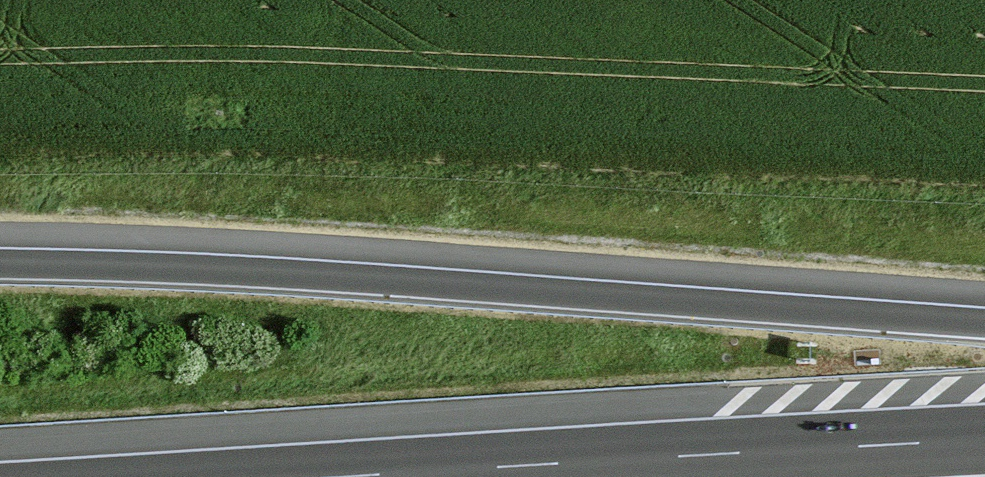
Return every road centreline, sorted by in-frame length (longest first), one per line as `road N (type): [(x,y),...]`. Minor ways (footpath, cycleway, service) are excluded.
road 1 (motorway): [(984,324),(268,274),(0,265)]
road 2 (motorway): [(984,440),(340,476)]

